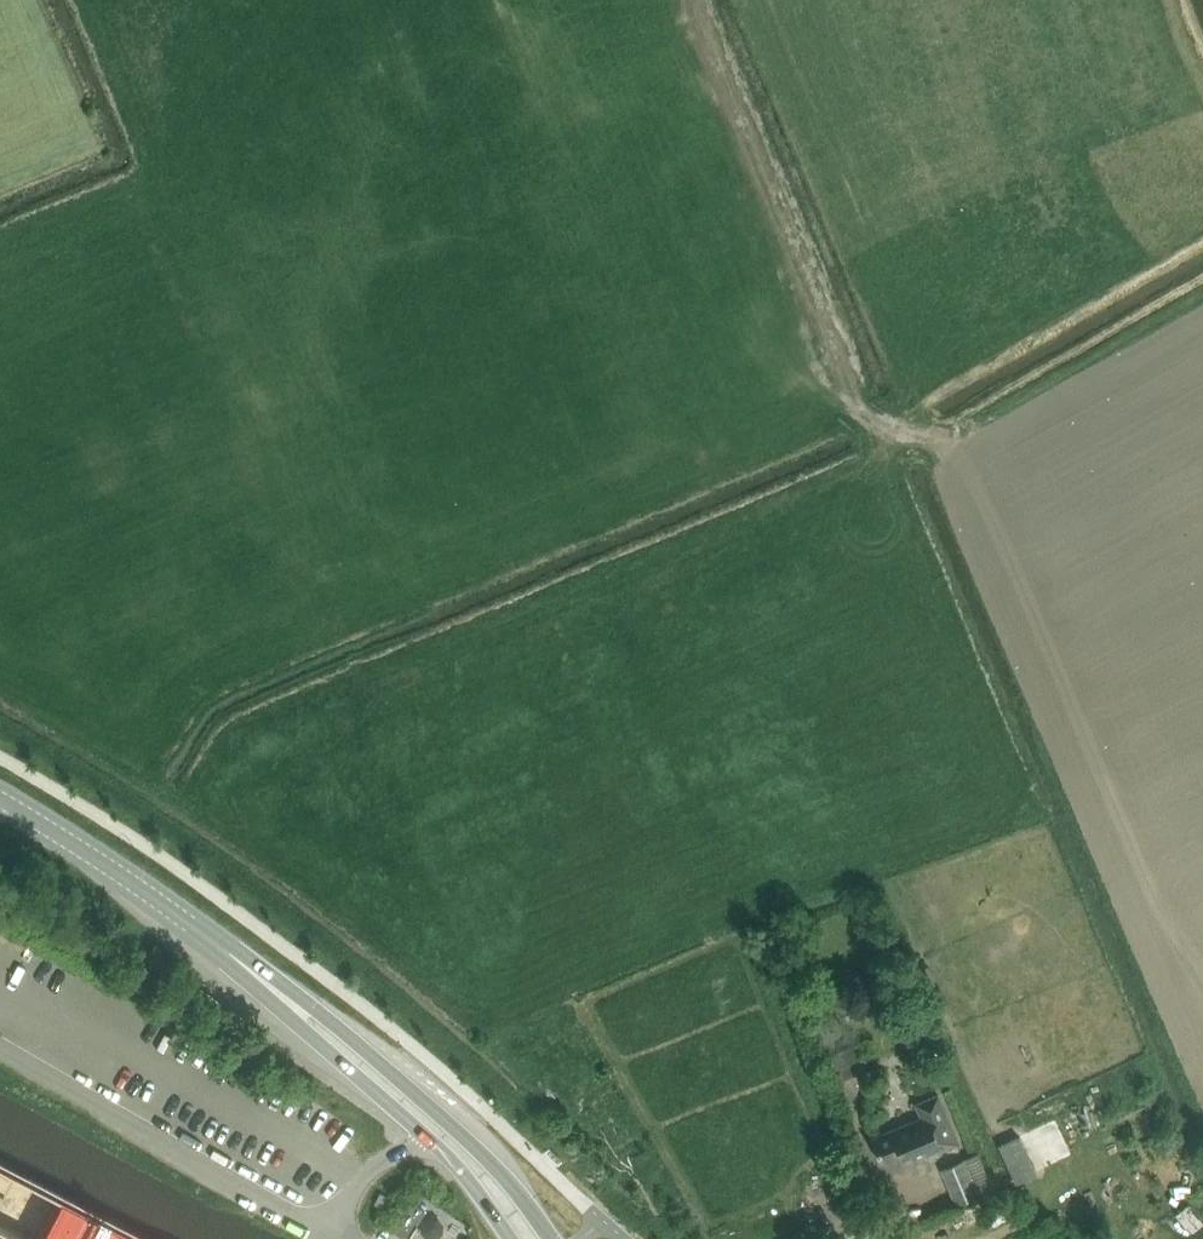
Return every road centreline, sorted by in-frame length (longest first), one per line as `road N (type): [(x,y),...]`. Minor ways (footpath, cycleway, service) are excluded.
road 1 (unclassified): [(0,1052),(321,1235)]
road 2 (secondary): [(553,1238),(507,1178),(431,1106),(332,1019),(290,1003)]
road 3 (secondary): [(290,1003),(201,933),(0,801)]
road 4 (secondary): [(290,1003),(316,1040),(426,1134)]
road 5 (unclassified): [(321,1235),(371,1173),(426,1134)]
road 6 (secondary): [(426,1134),(511,1238)]

